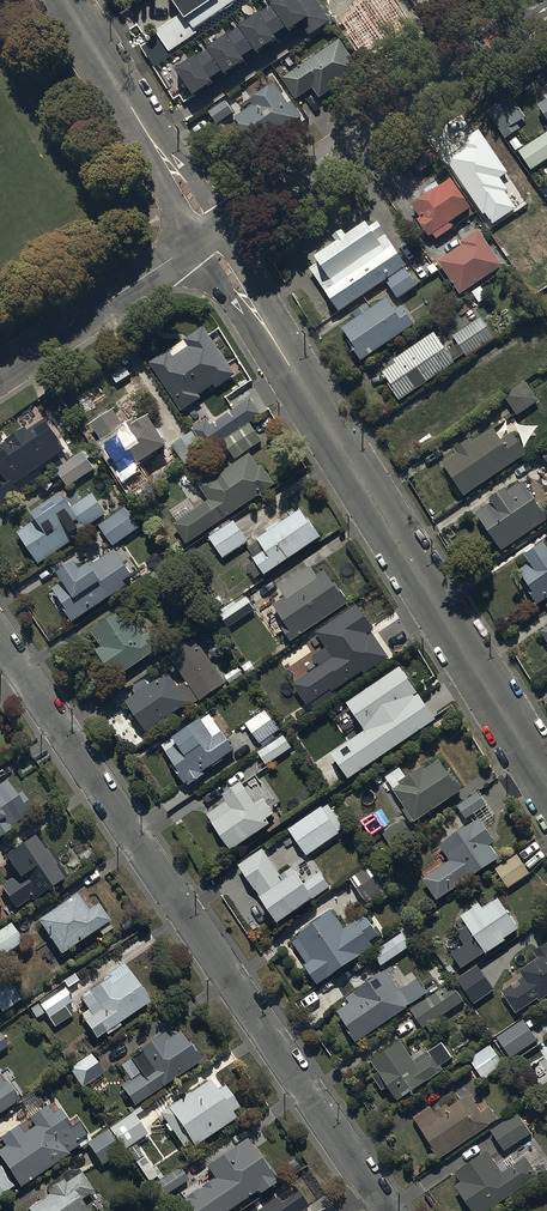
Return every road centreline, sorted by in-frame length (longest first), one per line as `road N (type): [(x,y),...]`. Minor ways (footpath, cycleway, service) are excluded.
road 1 (residential): [(0,632),(387,1210)]
road 2 (residential): [(213,235),(546,782)]
road 3 (residential): [(213,235),(518,27)]
road 4 (residential): [(69,0),(213,235)]
road 5 (residential): [(0,381),(213,235)]

